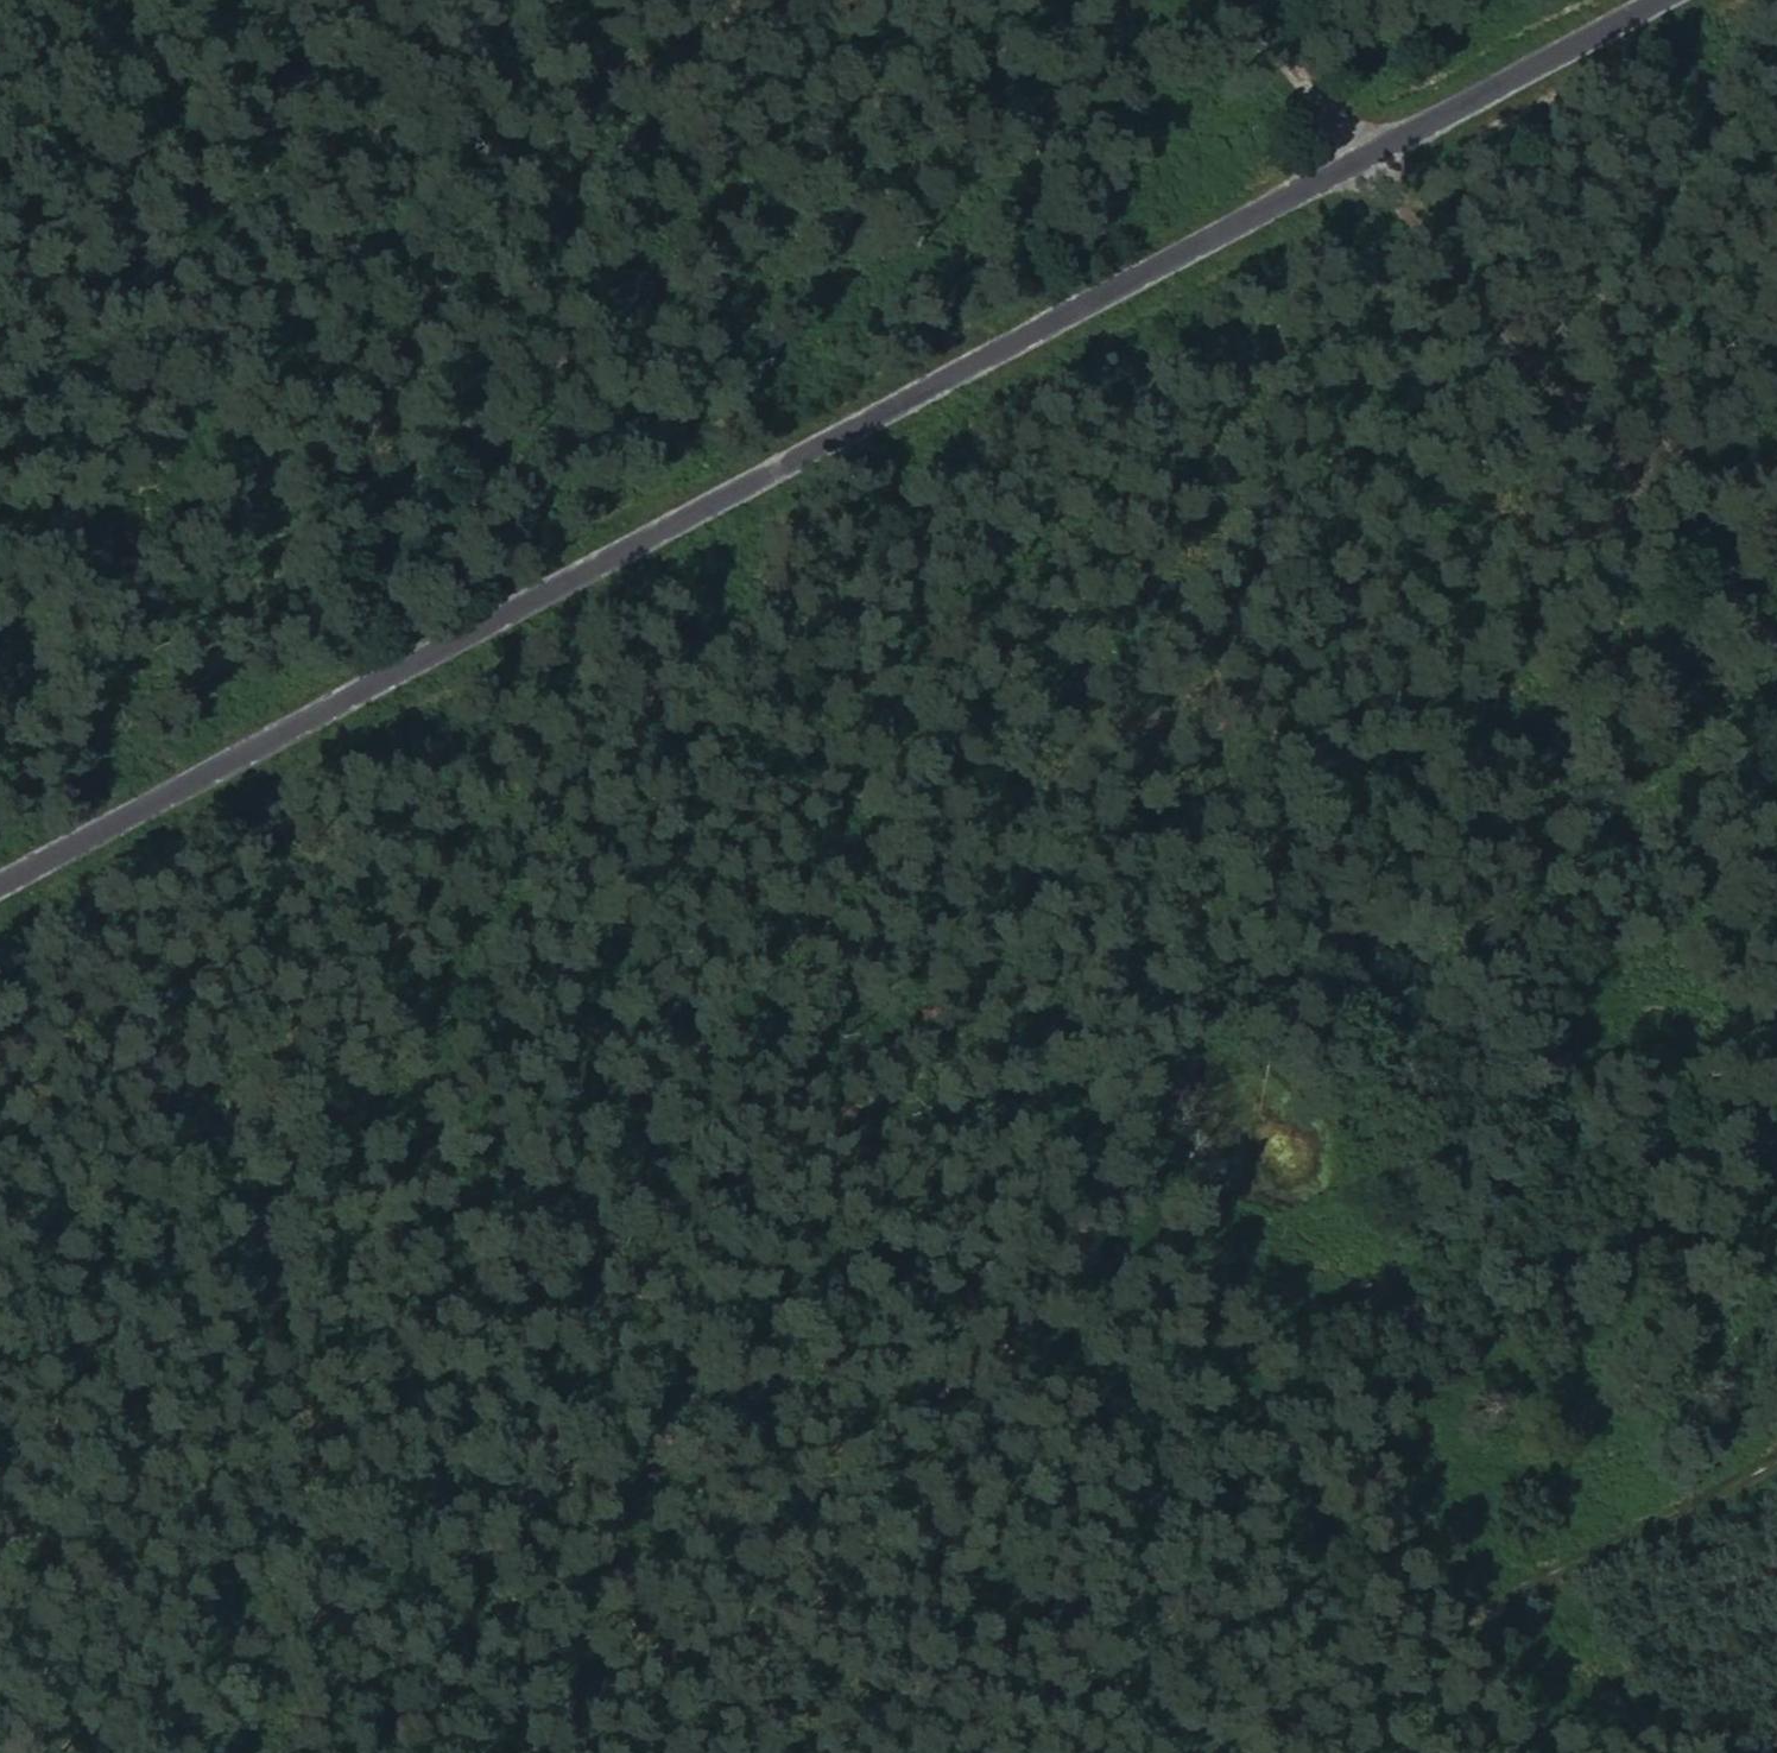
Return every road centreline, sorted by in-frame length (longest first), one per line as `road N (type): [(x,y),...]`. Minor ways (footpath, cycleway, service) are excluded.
road 1 (unclassified): [(1681,0),(0,897)]
road 2 (track): [(1776,657),(1226,0)]

